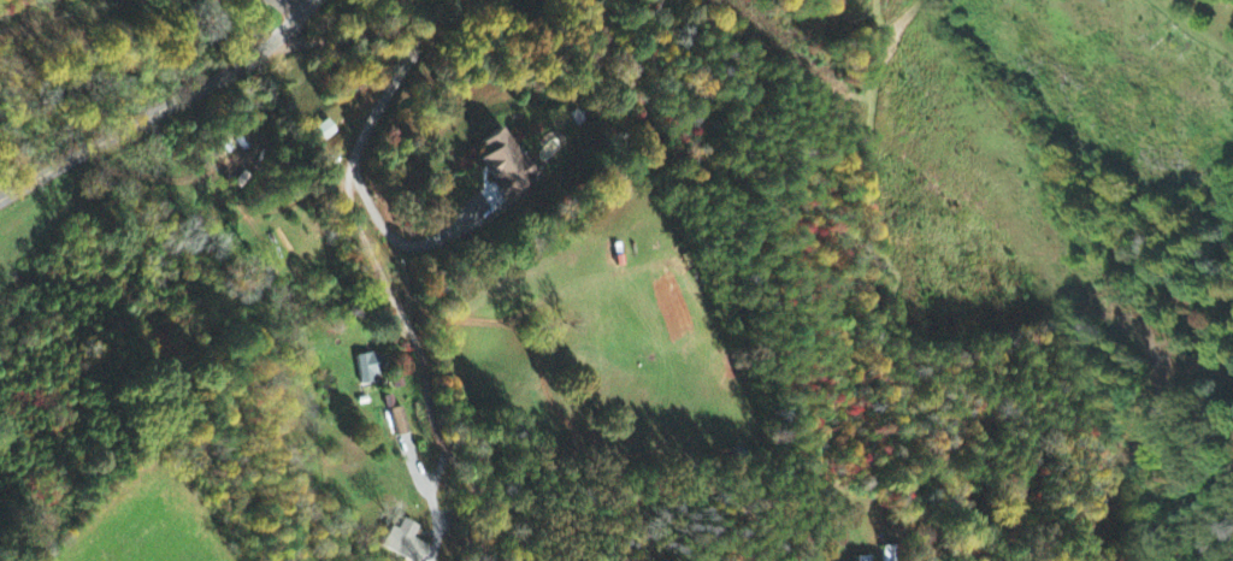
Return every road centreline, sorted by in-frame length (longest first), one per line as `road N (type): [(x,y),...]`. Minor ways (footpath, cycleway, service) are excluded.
road 1 (residential): [(411,40),(411,63),(355,160),(352,187),(359,220),(418,342),(433,423),(478,497),(470,560)]
road 2 (residential): [(319,0),(242,67),(0,200)]
road 3 (residential): [(281,39),(389,30),(411,40)]

